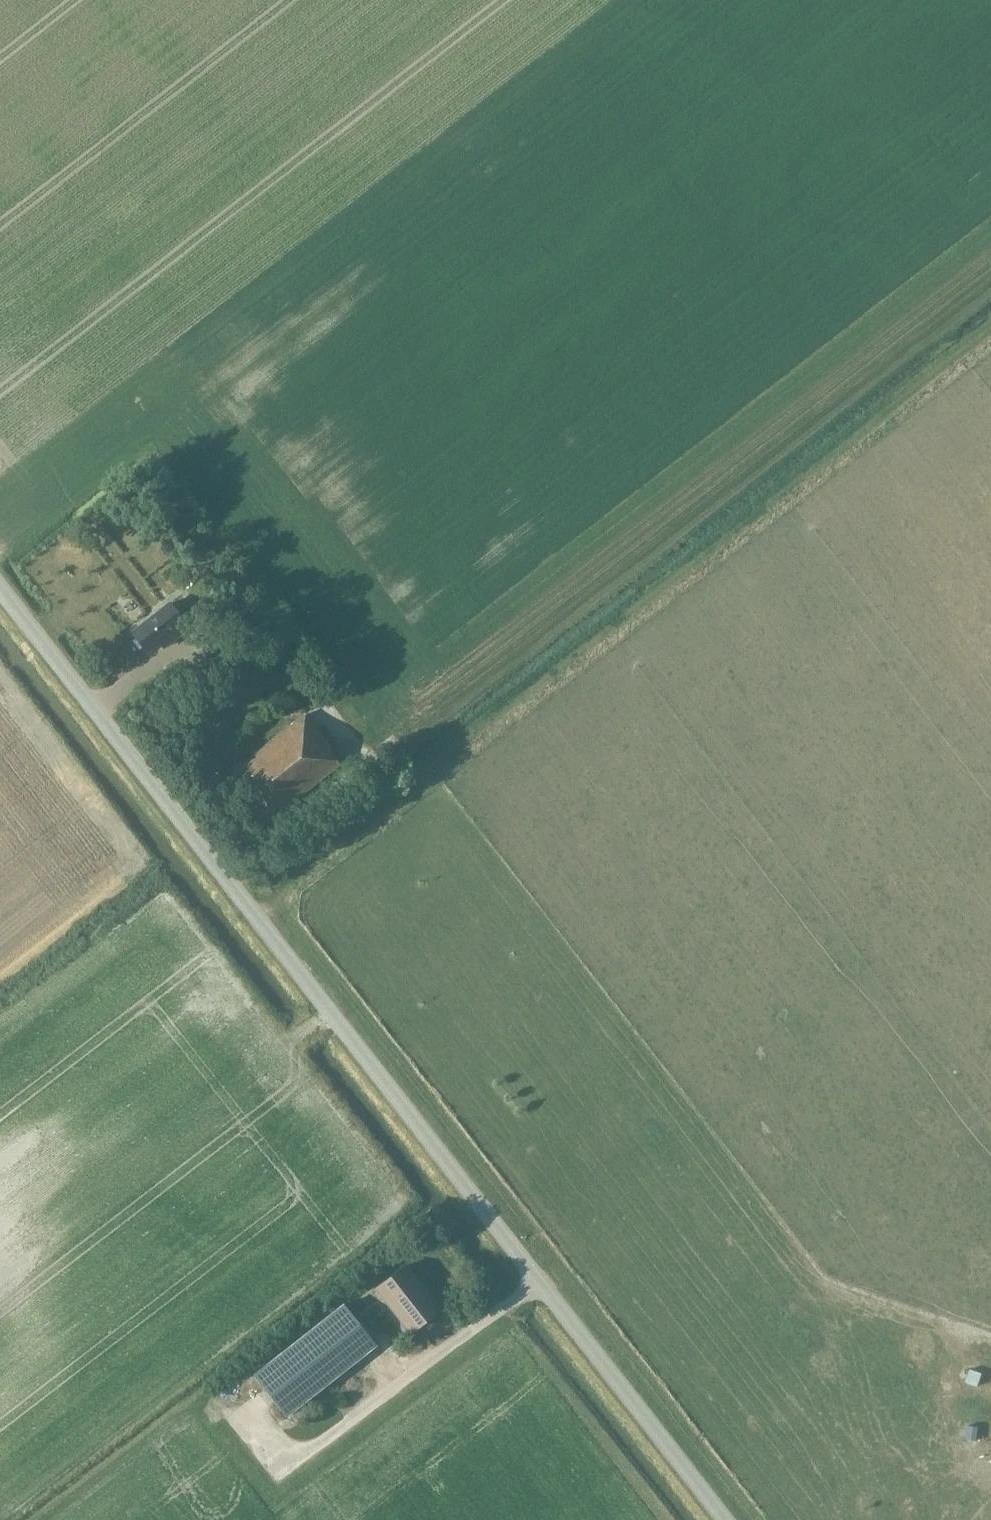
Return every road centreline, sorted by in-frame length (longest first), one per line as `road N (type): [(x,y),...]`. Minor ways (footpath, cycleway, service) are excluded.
road 1 (unclassified): [(725,1519),(0,595)]

